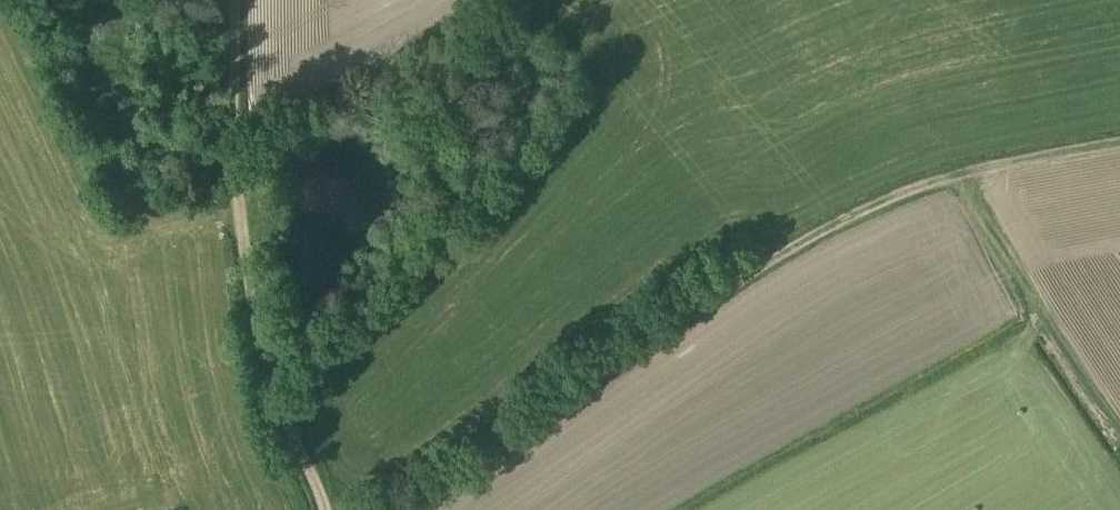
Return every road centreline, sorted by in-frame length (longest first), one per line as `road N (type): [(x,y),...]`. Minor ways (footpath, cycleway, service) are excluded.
road 1 (track): [(385,509),(813,230),(950,175),(1119,136)]
road 2 (track): [(319,509),(270,382),(242,266),(230,149),(240,0)]
road 3 (track): [(950,175),(1119,462)]

